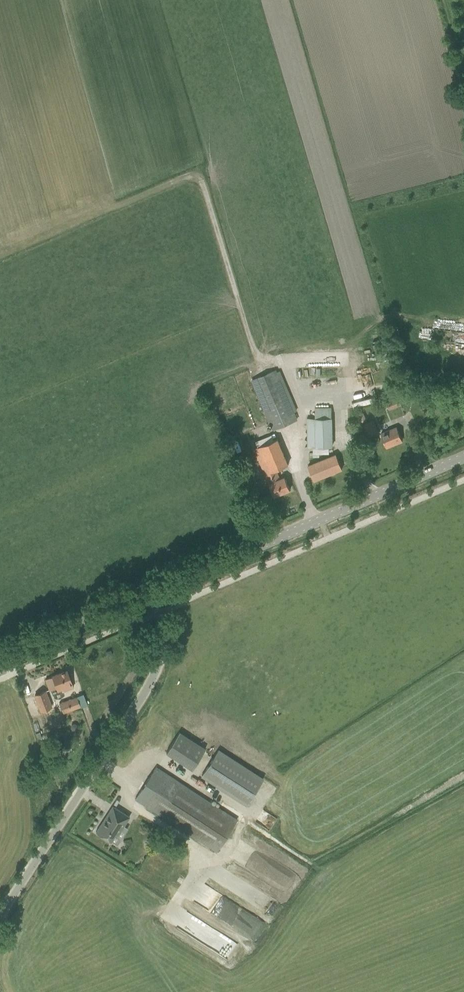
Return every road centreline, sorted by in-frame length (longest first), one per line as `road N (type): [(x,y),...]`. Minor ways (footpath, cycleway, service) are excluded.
road 1 (tertiary): [(0,918),(150,692),(163,635),(152,592)]
road 2 (tertiary): [(152,592),(463,459)]
road 3 (tertiary): [(152,592),(0,658)]

